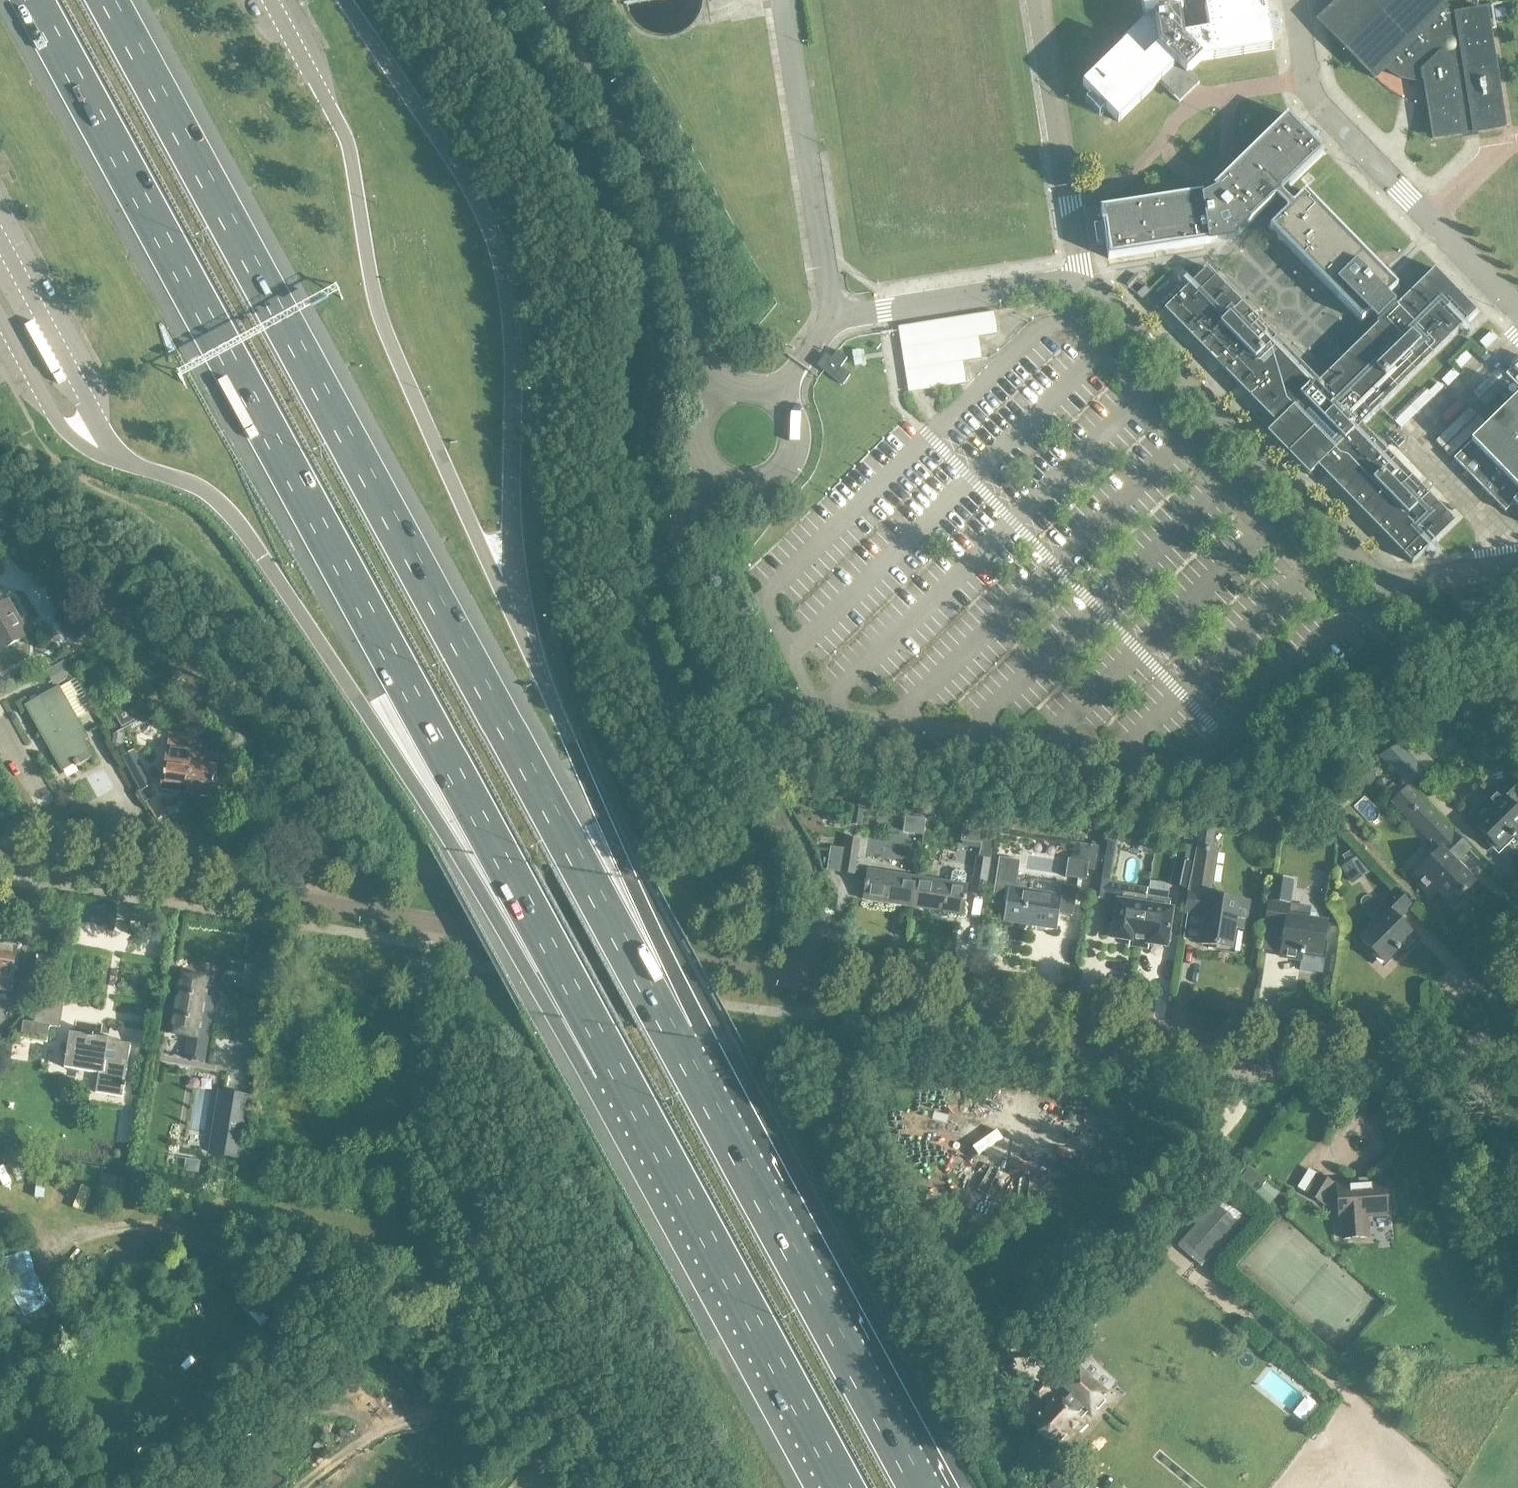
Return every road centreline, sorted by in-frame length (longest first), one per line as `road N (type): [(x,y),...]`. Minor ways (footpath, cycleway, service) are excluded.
road 1 (motorway): [(671,1034),(108,0)]
road 2 (motorway): [(34,0),(589,1021)]
road 3 (tertiary): [(434,922),(1253,1053)]
road 4 (motorway): [(240,525),(455,851),(589,1021)]
road 5 (unclassified): [(434,922),(418,1071),(433,1156),(487,1291),(589,1487)]
road 6 (motorway): [(589,1021),(844,1487)]
road 7 (motorway): [(919,1487),(671,1034)]
road 8 (tertiary): [(0,860),(434,922)]
road 9 (motorway): [(671,1034),(630,877),(534,660)]
road 10 (tertiary): [(1517,1033),(1478,1049),(1393,1063),(1253,1053)]
road 11 (track): [(1427,1085),(1454,1228),(1476,1281),(1517,1320)]

